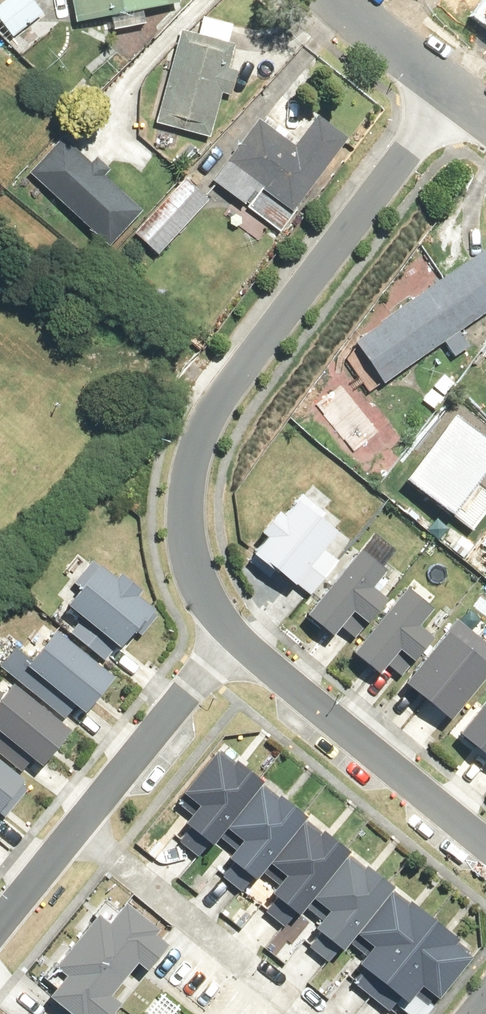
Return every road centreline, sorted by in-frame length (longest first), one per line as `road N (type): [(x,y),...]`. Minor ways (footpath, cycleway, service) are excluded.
road 1 (residential): [(238,640),(206,605),(189,564),(183,523),(207,425),(456,96)]
road 2 (residential): [(485,853),(238,640)]
road 3 (residential): [(316,1013),(83,829)]
road 4 (residential): [(83,829),(238,640)]
road 5 (residential): [(346,0),(456,96)]
road 6 (residential): [(0,931),(83,829)]

